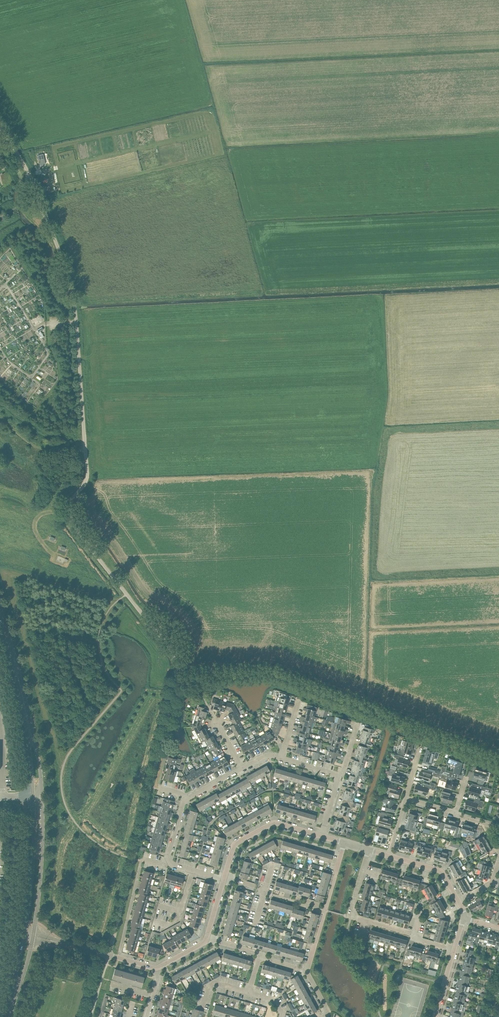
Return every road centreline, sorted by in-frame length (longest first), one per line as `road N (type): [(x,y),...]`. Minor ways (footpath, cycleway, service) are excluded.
road 1 (unclassified): [(109,955),(178,668),(70,522),(69,505),(87,472),(74,301),(39,187),(0,118)]
road 2 (residential): [(242,768),(182,805),(169,855),(172,864),(192,870)]
road 3 (secondary): [(33,797),(24,935)]
road 4 (secondary): [(34,933),(42,797)]
road 5 (residential): [(321,836),(268,825),(234,845),(224,879)]
road 6 (secondary): [(31,737),(0,614)]

